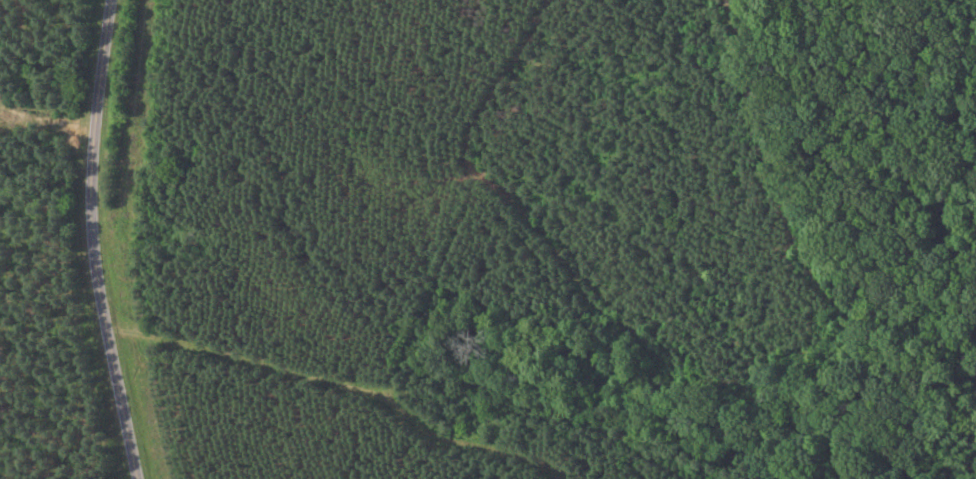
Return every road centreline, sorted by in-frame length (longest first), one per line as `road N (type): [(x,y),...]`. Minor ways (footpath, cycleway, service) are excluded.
road 1 (residential): [(137,478),(92,215),(109,0)]

